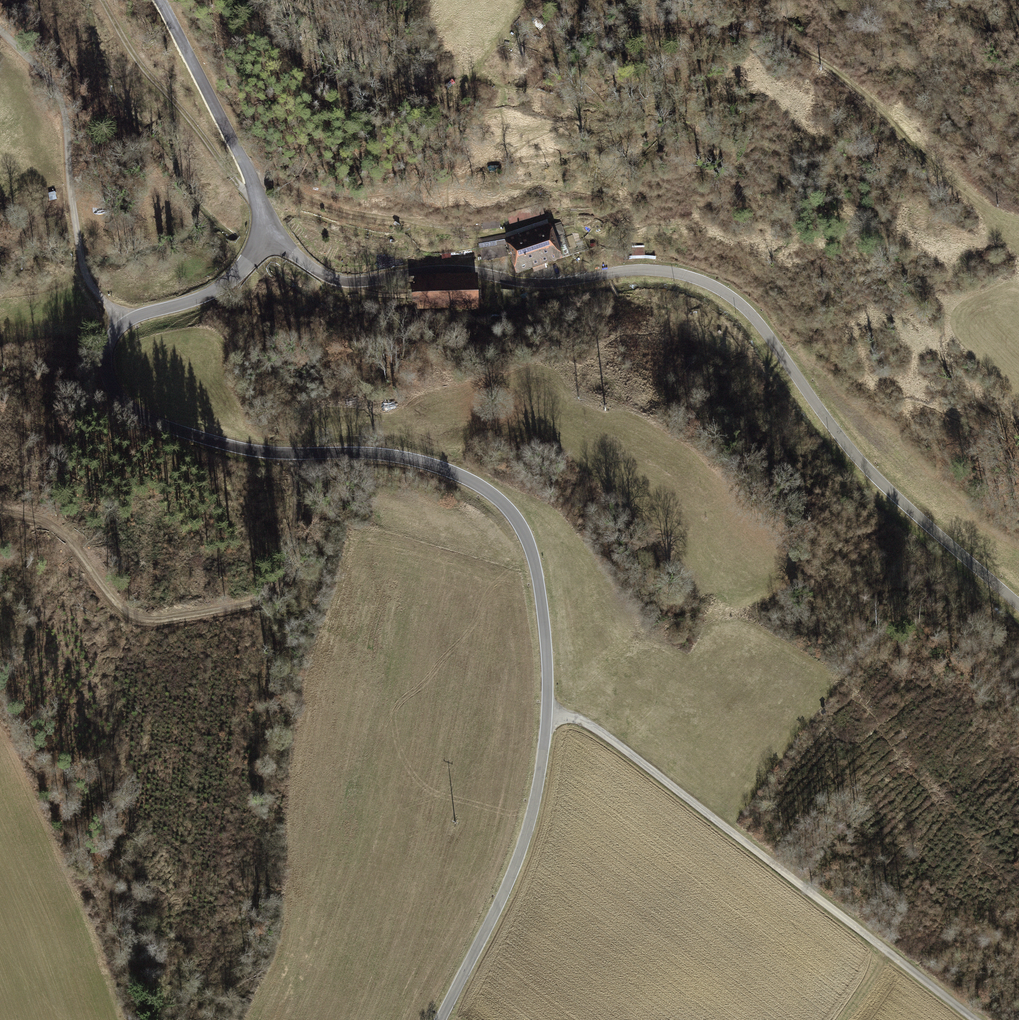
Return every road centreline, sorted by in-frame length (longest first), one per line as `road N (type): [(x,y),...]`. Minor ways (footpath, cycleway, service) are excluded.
road 1 (tertiary): [(272,234),(333,283),(478,275),(515,287),(560,287),(668,275),(718,299),(778,357),(845,462),(887,503),(1018,597)]
road 2 (tertiary): [(549,715),(535,564),(518,524),(490,493),(448,470),(392,455),(207,445),(114,397),(103,365),(120,328),(233,281),(272,234)]
road 3 (unclassified): [(978,1019),(594,726),(549,715)]
road 4 (track): [(592,0),(615,28),(708,24),(791,45),(848,78),(949,188),(1018,218)]
road 5 (track): [(131,320),(82,277),(64,208),(63,144),(39,73),(0,37)]
road 6 (tertiary): [(441,1019),(508,888),(535,812),(549,715)]
road 7 (track): [(265,216),(192,110),(93,0)]
road 8 (tertiary): [(163,0),(230,124),(272,234)]
road 9 (track): [(186,618),(259,603),(289,573),(296,524),(290,454)]
road 10 (track): [(186,618),(145,621),(125,612),(74,541),(46,520),(0,511)]

